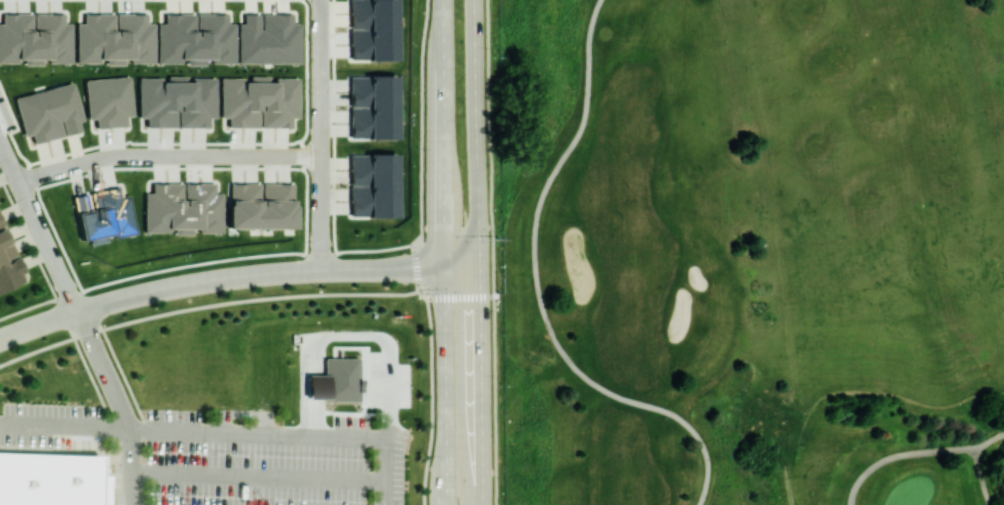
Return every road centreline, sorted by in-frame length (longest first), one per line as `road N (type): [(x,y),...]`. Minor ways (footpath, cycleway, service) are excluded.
road 1 (secondary): [(483,504),(474,0)]
road 2 (secondary): [(444,0),(447,504)]
road 3 (residential): [(0,340),(194,284),(396,269)]
road 4 (residential): [(321,157),(119,156),(20,182)]
road 5 (residential): [(321,0),(323,270)]
road 6 (residential): [(79,312),(0,138)]

